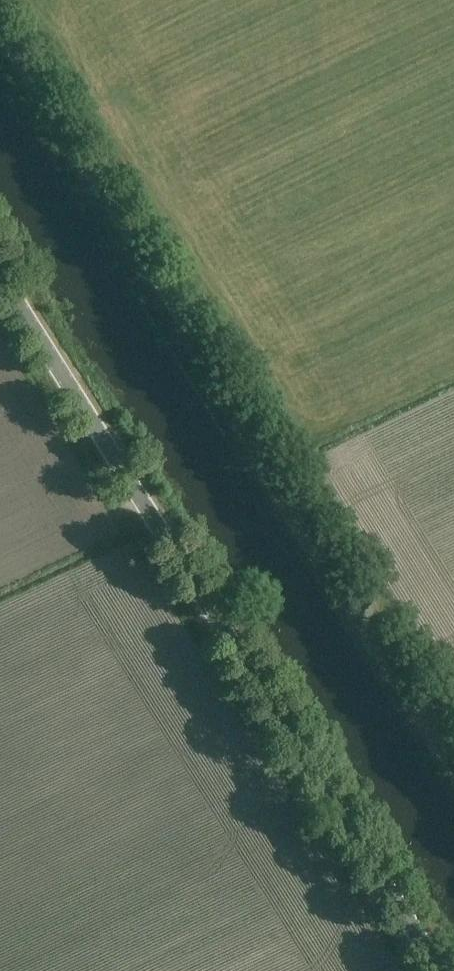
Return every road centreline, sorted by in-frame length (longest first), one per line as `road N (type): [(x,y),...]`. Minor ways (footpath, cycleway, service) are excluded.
road 1 (unclassified): [(453,747),(0,29)]
road 2 (unclassified): [(440,970),(0,275)]

